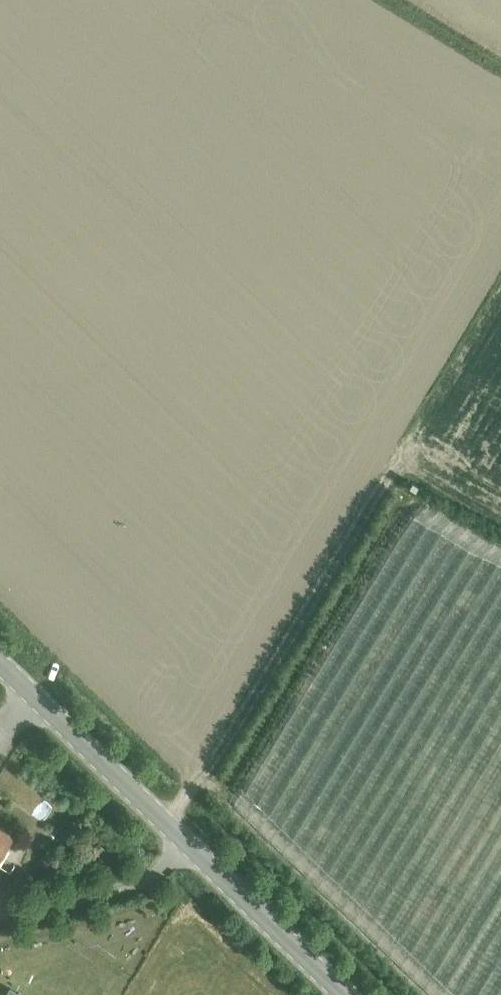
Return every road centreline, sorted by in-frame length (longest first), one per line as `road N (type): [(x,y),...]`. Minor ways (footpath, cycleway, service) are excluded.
road 1 (tertiary): [(344,994),(0,665)]

